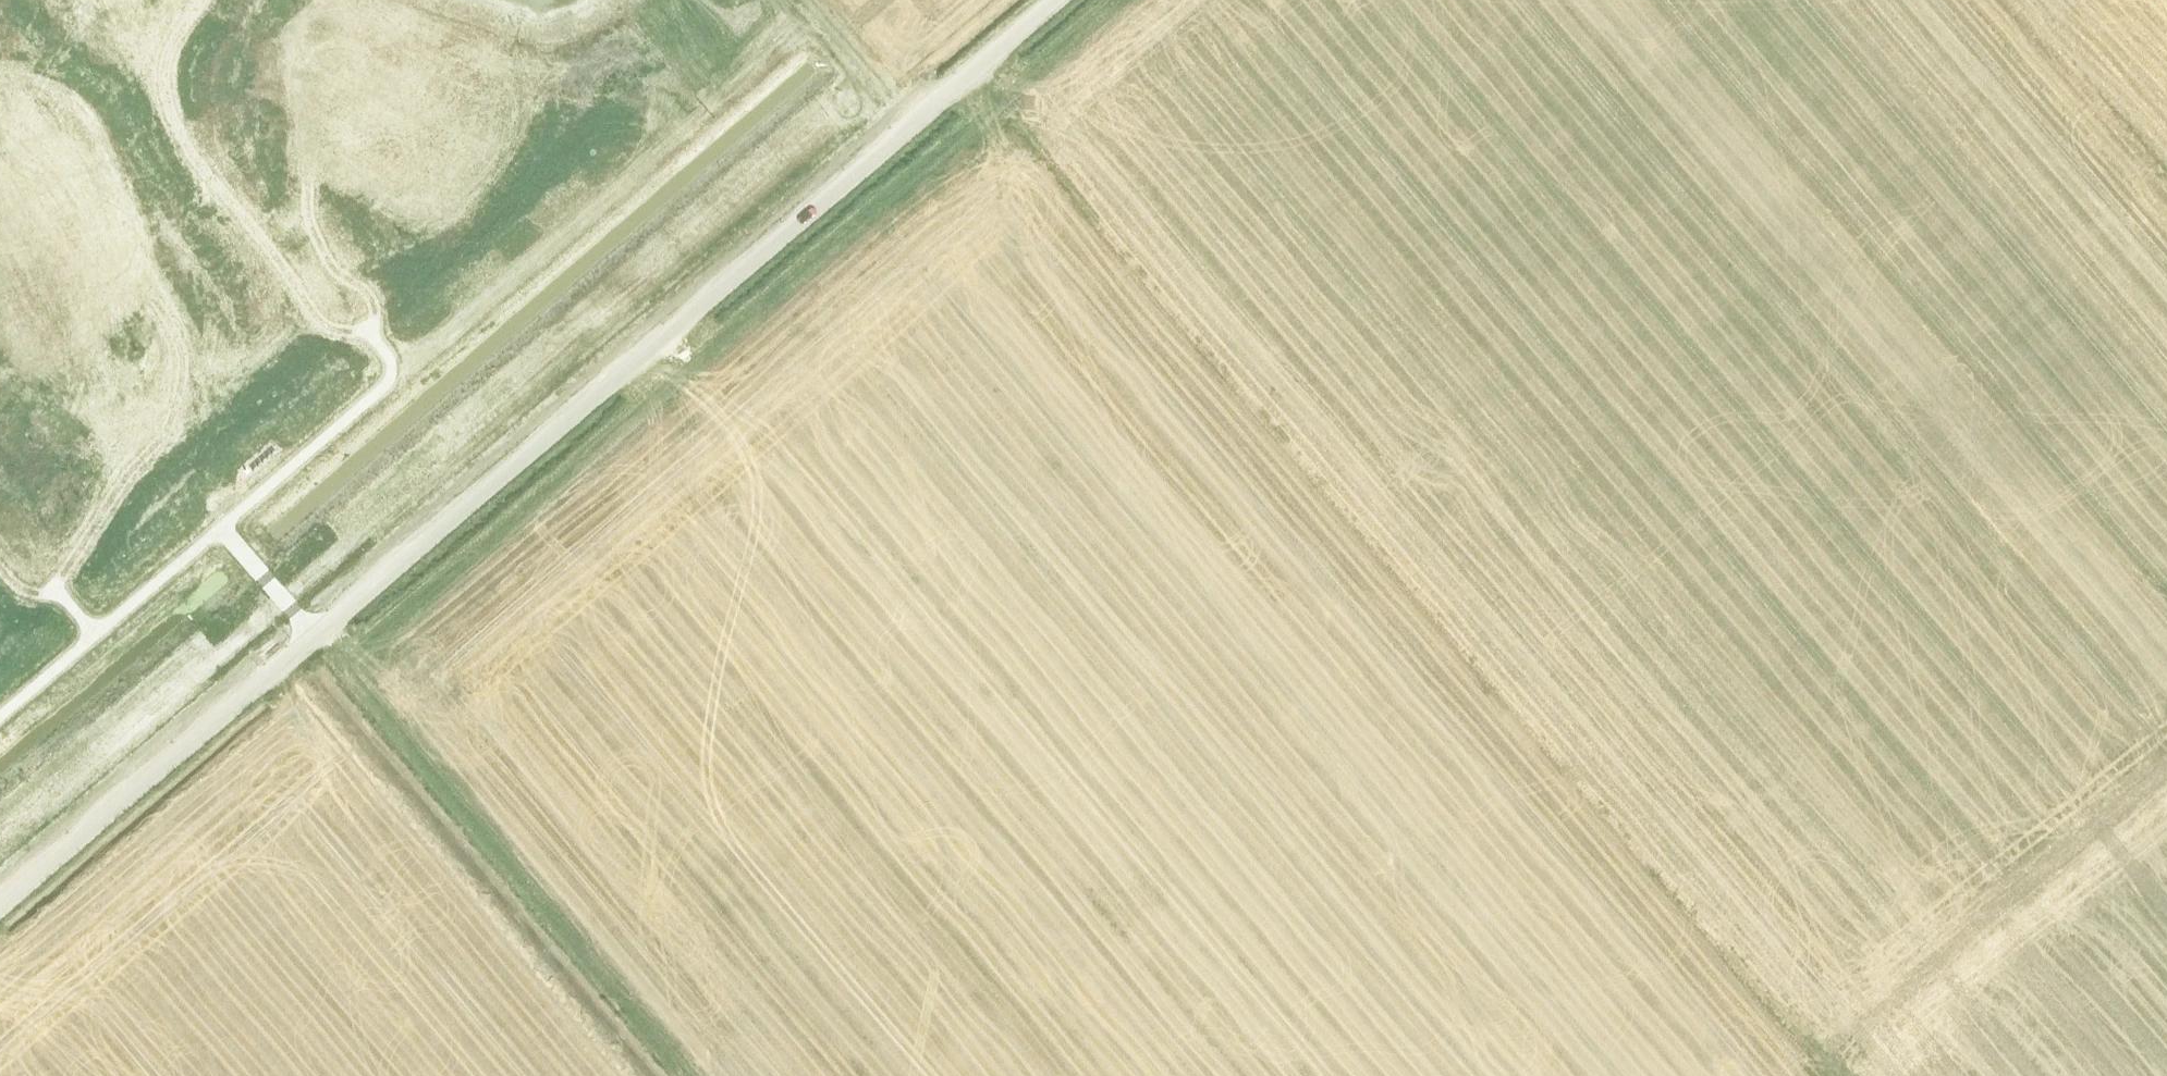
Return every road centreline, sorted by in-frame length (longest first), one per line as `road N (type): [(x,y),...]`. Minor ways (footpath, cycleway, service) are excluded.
road 1 (unclassified): [(0,905),(1057,0)]

